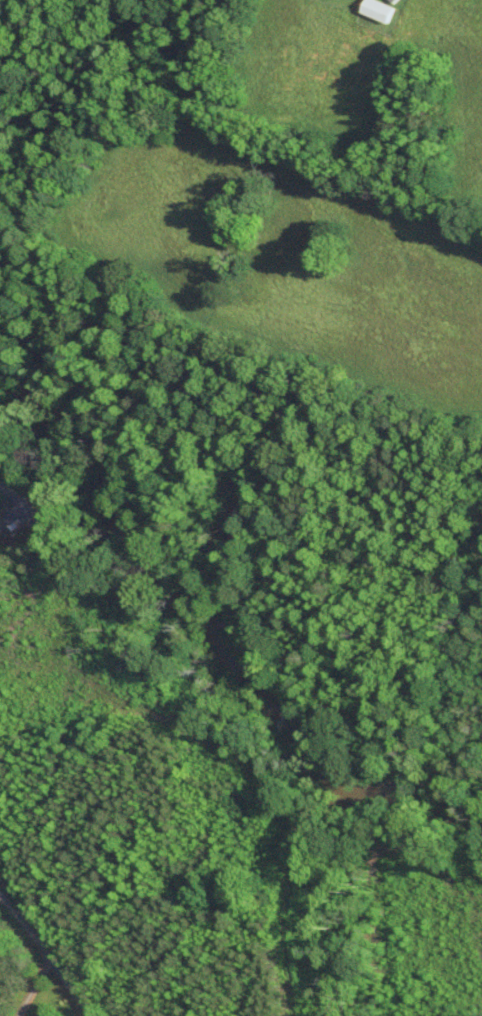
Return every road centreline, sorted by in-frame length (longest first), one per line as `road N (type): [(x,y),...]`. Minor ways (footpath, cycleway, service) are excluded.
road 1 (residential): [(94,1015),(0,896)]

